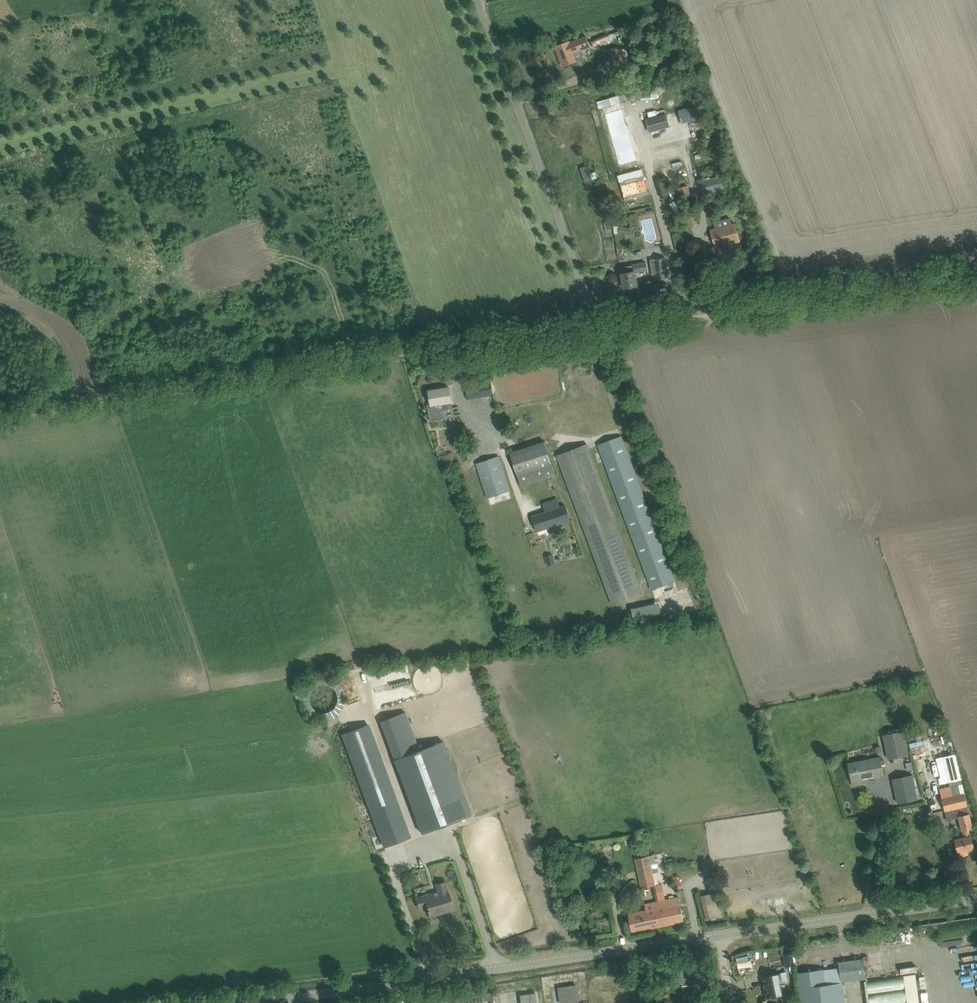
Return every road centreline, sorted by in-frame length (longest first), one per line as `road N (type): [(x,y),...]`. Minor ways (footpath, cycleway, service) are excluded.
road 1 (unclassified): [(283,1002),(720,945)]
road 2 (track): [(0,415),(409,355)]
road 3 (unclassified): [(604,327),(976,273)]
road 4 (unclassified): [(604,327),(481,0)]
road 5 (track): [(0,144),(325,68)]
road 6 (unclassified): [(720,945),(976,910)]
road 7 (unclassified): [(409,355),(604,327)]

